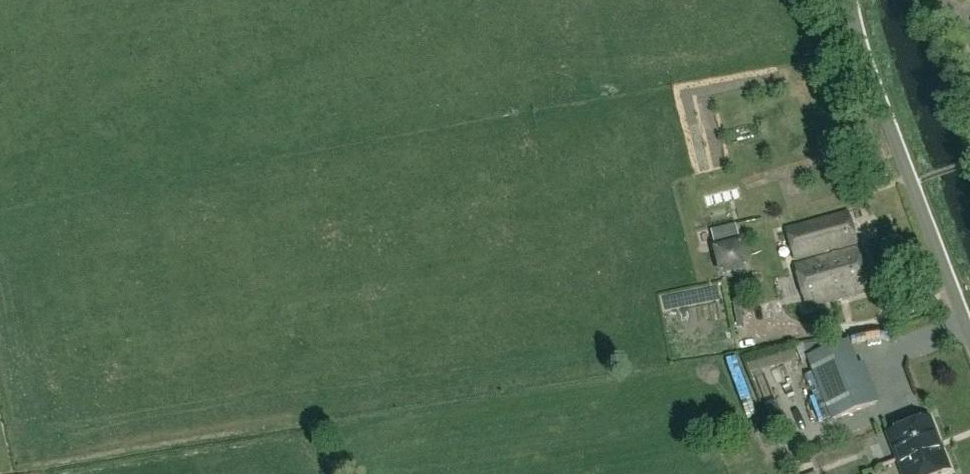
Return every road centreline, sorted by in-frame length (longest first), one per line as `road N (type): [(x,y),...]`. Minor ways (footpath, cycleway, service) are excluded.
road 1 (unclassified): [(969,347),(846,0)]

